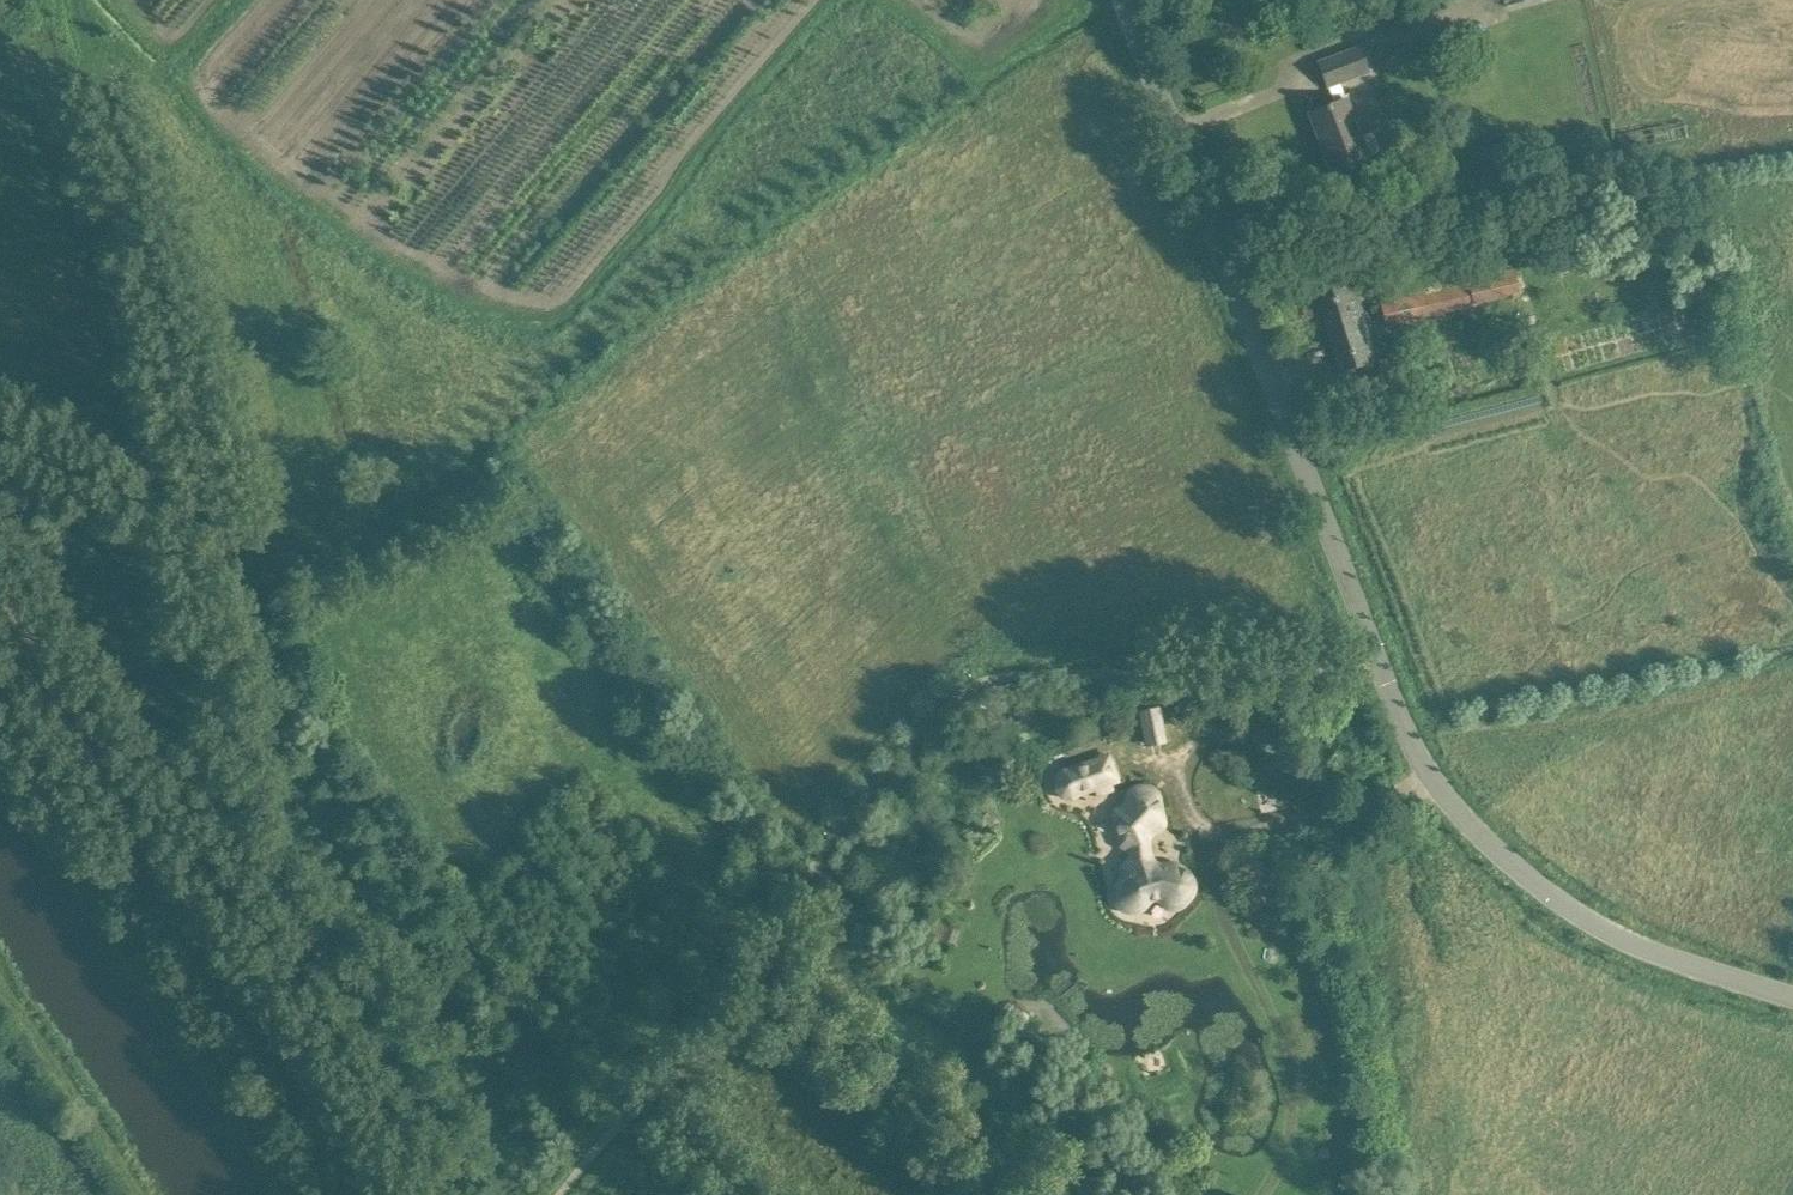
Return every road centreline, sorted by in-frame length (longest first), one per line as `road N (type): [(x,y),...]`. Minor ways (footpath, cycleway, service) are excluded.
road 1 (unclassified): [(1792,1004),(1612,937),(1525,887),(1440,791),(1320,512),(1126,0)]

